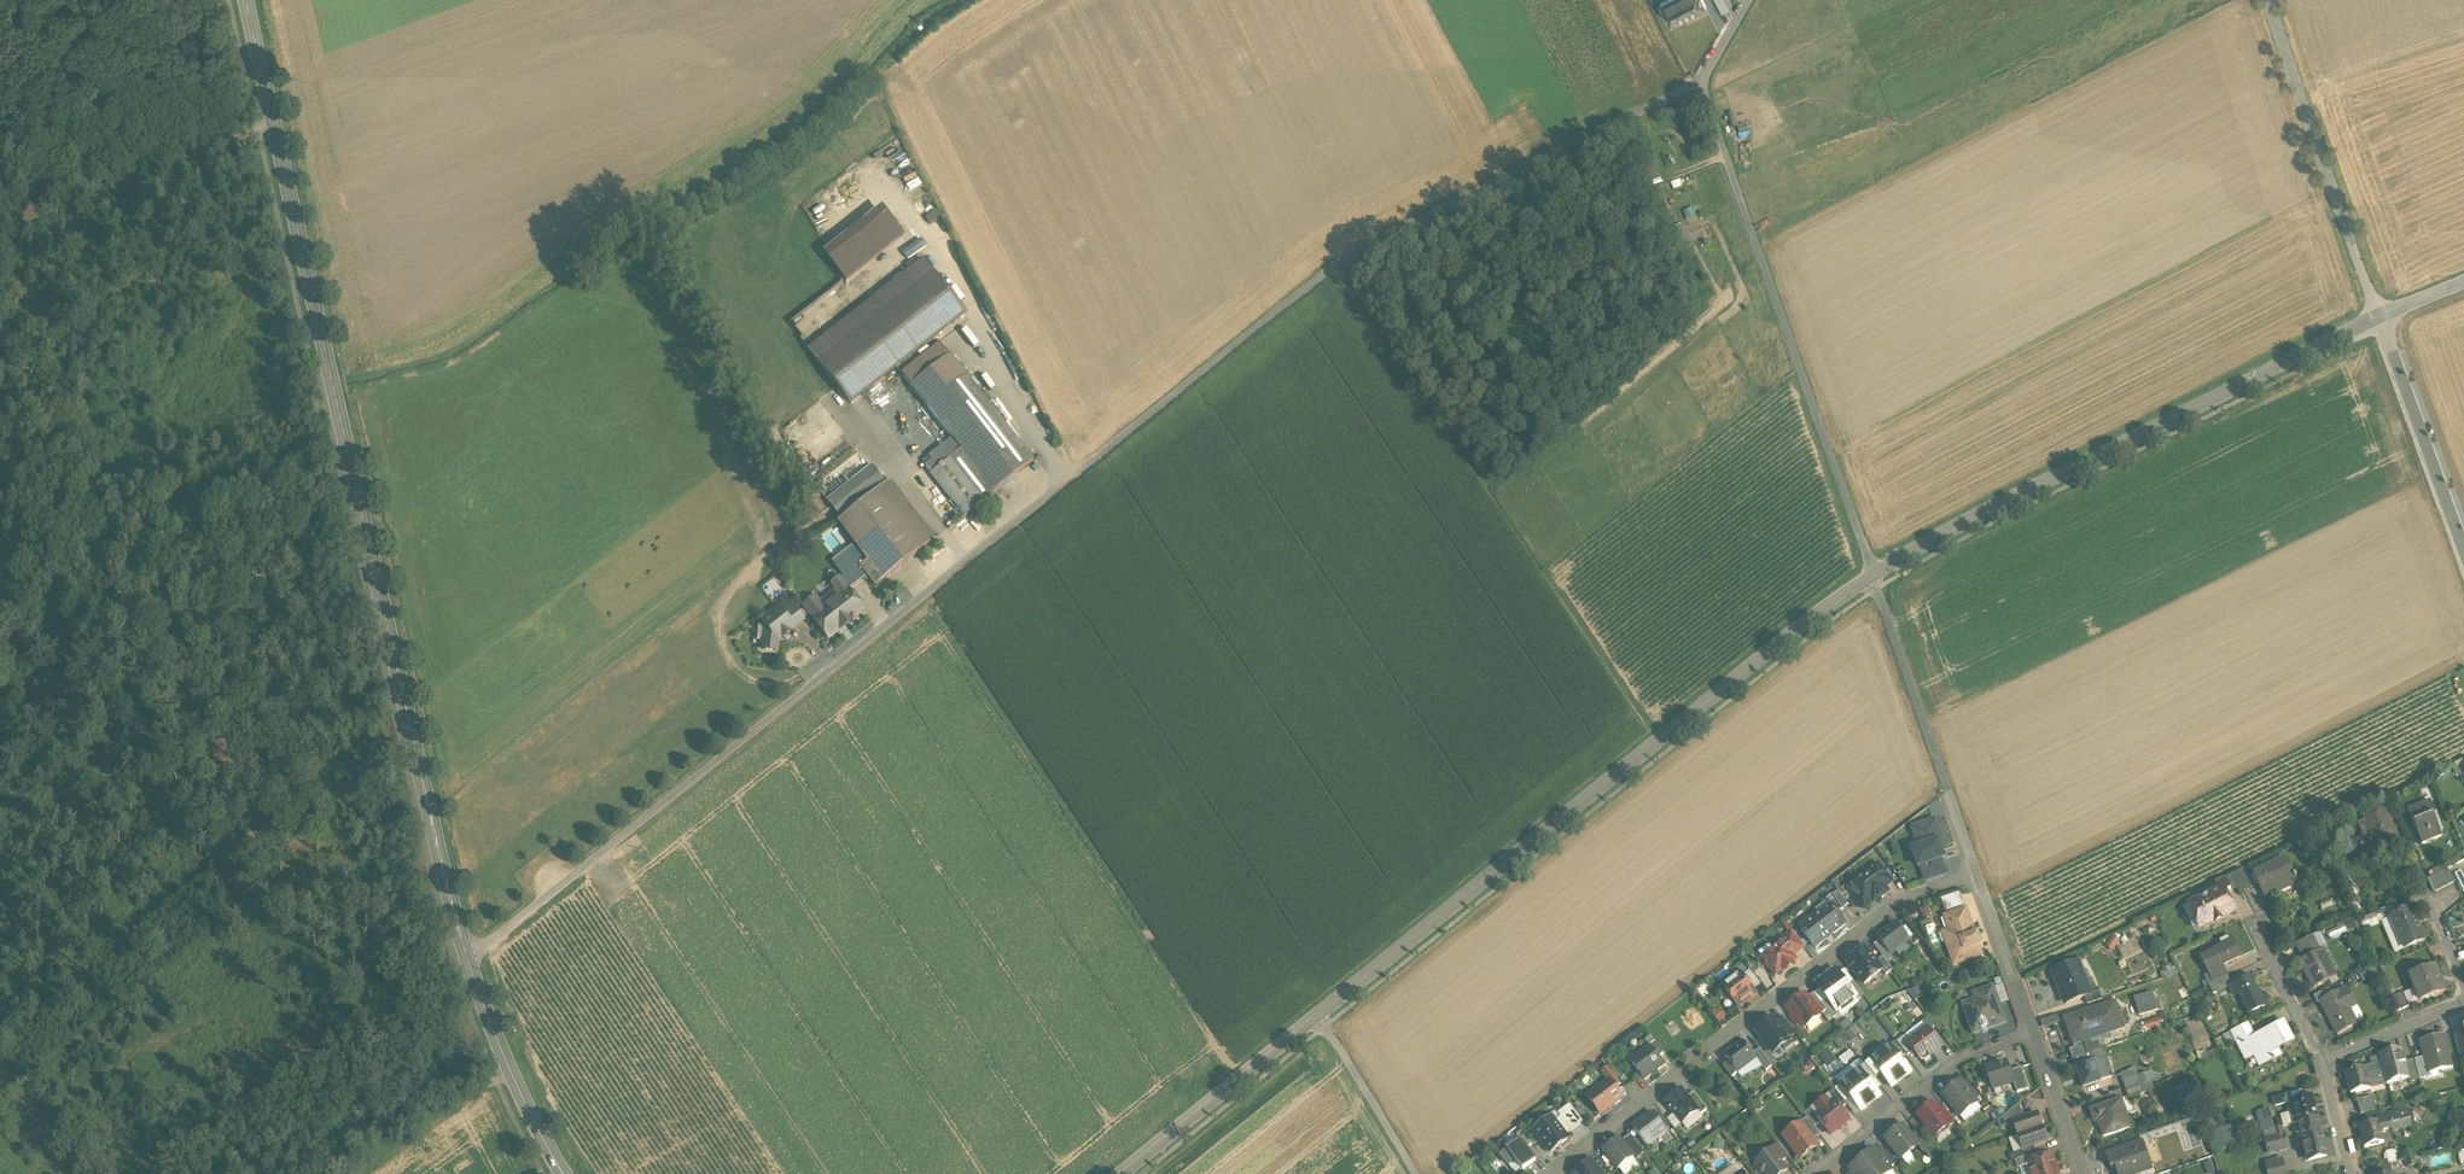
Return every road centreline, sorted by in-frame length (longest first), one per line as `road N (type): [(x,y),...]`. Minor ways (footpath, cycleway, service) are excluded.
road 1 (residential): [(1748,0),(1701,81),(1339,263),(471,963)]
road 2 (secondary): [(471,963),(390,656),(245,0)]
road 3 (tertiary): [(1319,1015),(1875,576)]
road 4 (tertiary): [(1875,576),(2379,318)]
road 5 (track): [(1701,81),(1875,576)]
road 6 (residential): [(1554,1173),(1898,904),(1977,873)]
road 7 (unclassified): [(2379,318),(2269,0)]
road 8 (residential): [(1977,873),(1875,576)]
road 9 (track): [(271,123),(134,165),(0,234)]
road 10 (residential): [(2035,1034),(1960,1062),(1812,1173)]
road 11 (tertiary): [(1123,1173),(1319,1015)]
road 12 (tertiary): [(2379,318),(2463,546)]
road 13 (secondary): [(563,1173),(509,1069),(471,963)]
road 14 (residential): [(1419,1173),(1319,1015)]
road 15 (residential): [(2035,1034),(1977,873)]
road 16 (residential): [(2256,926),(2324,1065)]
road 17 (residential): [(2463,1005),(2324,1065)]
road 18 (residential): [(2085,1173),(2035,1034)]

